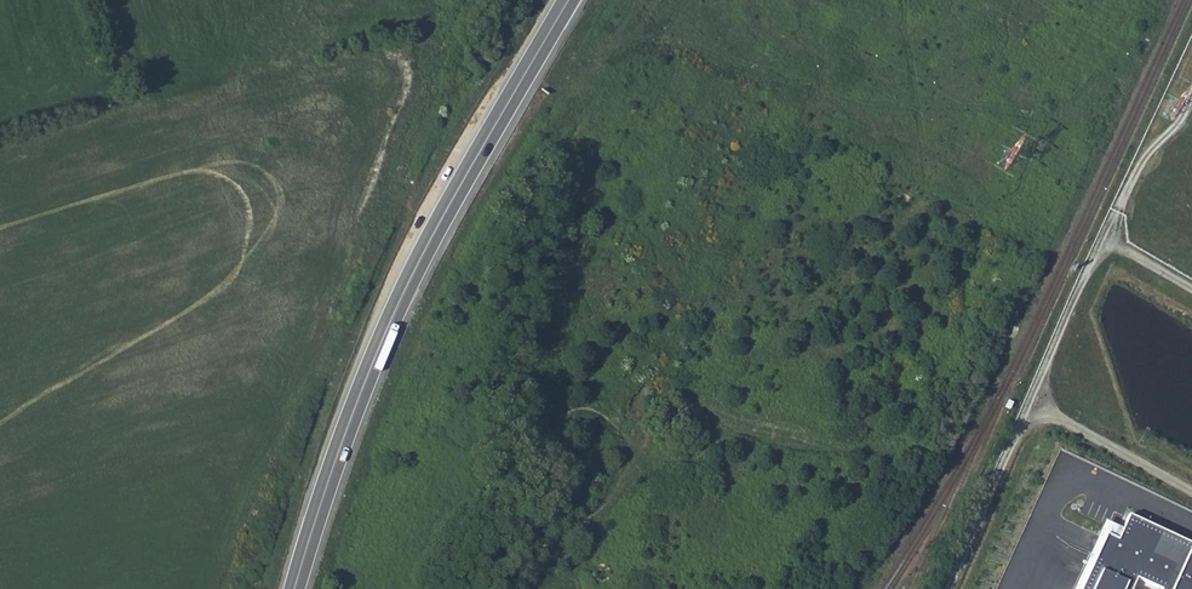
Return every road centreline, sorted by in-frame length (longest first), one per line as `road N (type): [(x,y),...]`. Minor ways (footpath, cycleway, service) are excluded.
road 1 (secondary): [(568,0),(406,287),(334,465),(297,588)]
road 2 (track): [(1191,494),(1030,402),(1103,236),(1191,290)]
road 3 (track): [(1030,402),(945,588)]

